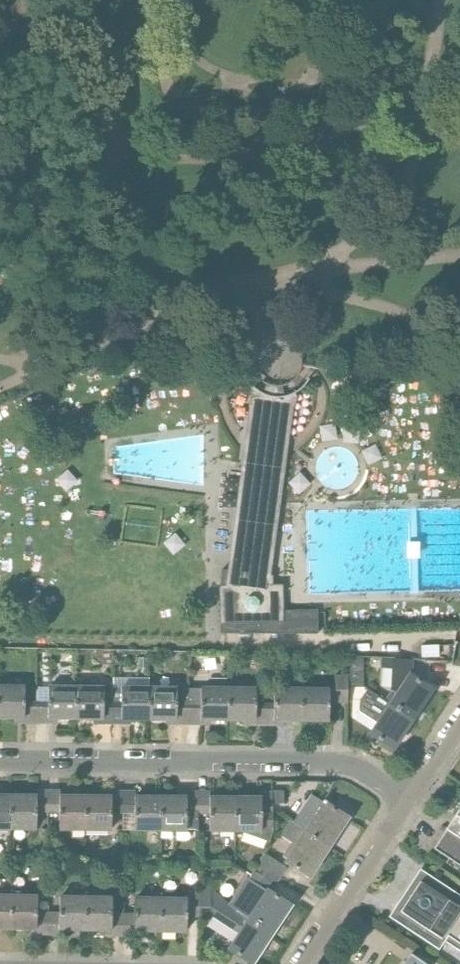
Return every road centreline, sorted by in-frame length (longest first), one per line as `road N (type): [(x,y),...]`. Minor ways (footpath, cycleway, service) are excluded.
road 1 (residential): [(409,800),(330,761),(0,761)]
road 2 (residential): [(299,963),(409,800)]

